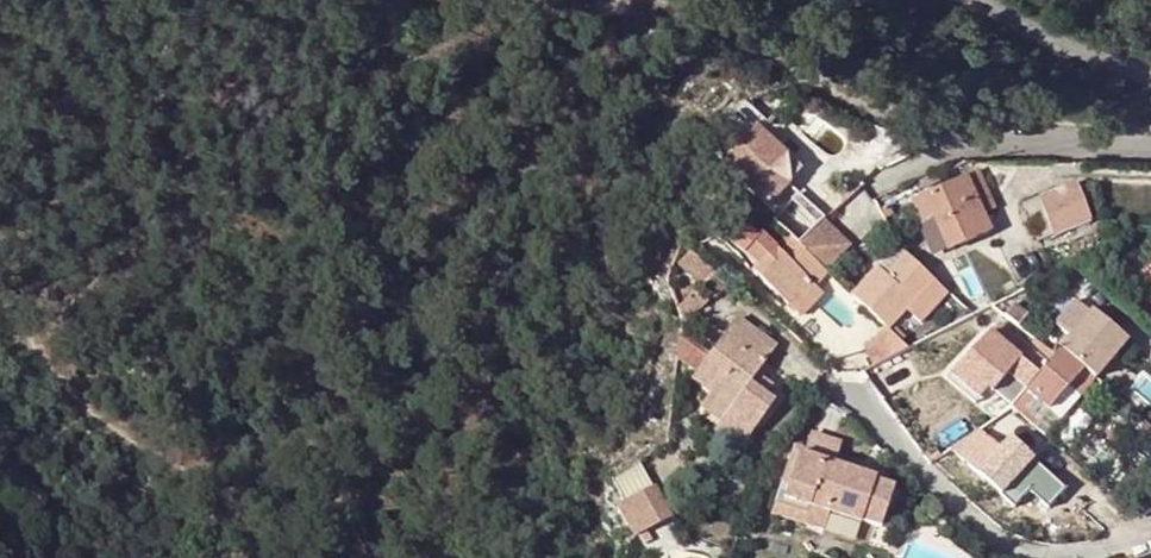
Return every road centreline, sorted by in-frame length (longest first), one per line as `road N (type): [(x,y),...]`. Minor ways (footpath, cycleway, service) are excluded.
road 1 (residential): [(1150,521),(1056,554),(1004,530),(860,400)]
road 2 (residential): [(1150,147),(977,144),(874,168)]
road 3 (residential): [(1003,0),(1150,65)]

